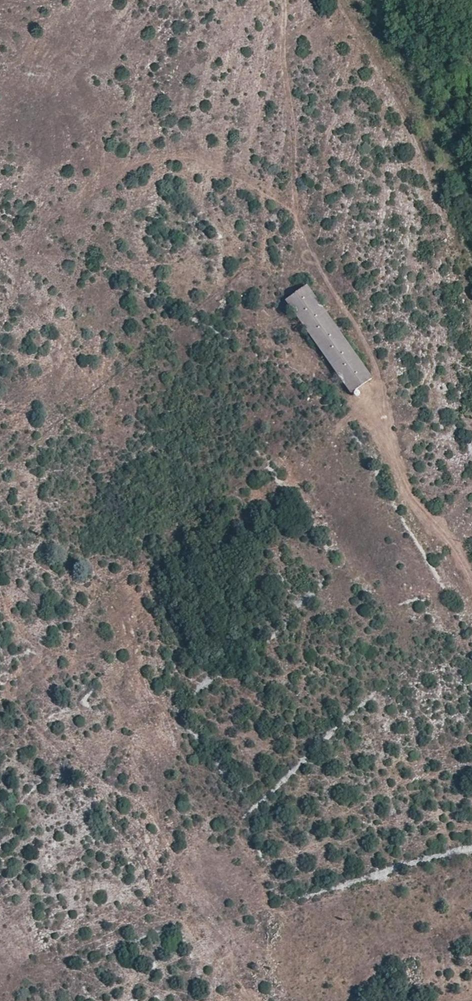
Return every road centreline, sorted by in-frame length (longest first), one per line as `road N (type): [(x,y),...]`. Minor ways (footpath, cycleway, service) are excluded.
road 1 (track): [(284,0),(300,226),(376,369),(369,397),(405,484),(471,578)]
road 2 (track): [(471,308),(415,141),(338,0)]

